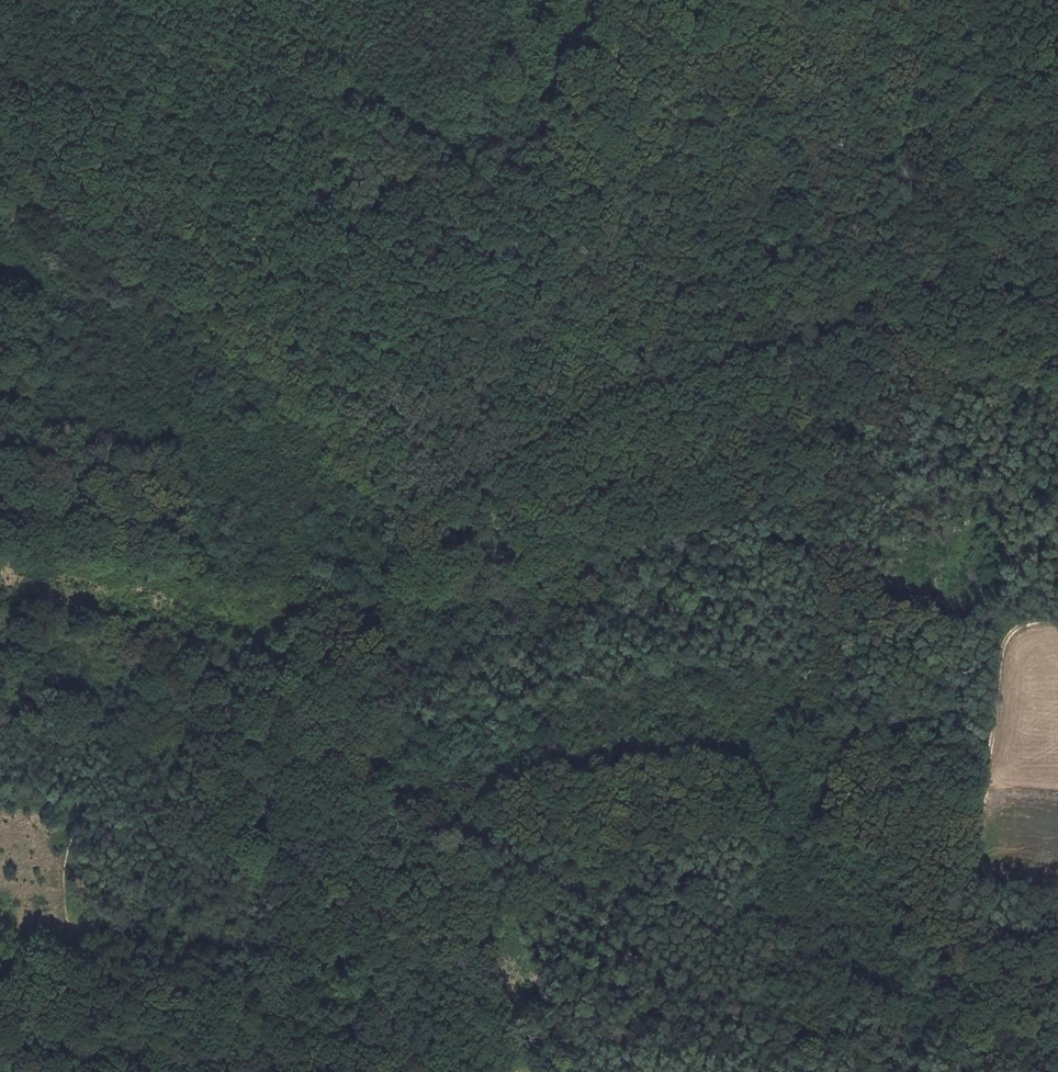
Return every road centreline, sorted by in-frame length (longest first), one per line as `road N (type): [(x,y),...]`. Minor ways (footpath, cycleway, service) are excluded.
road 1 (track): [(336,0),(351,106),(352,257),(340,380),(368,468),(368,509),(305,605),(172,721),(77,829),(62,882),(70,957),(63,980),(0,1041)]
road 2 (track): [(1057,623),(1028,627),(1005,643),(966,859)]

